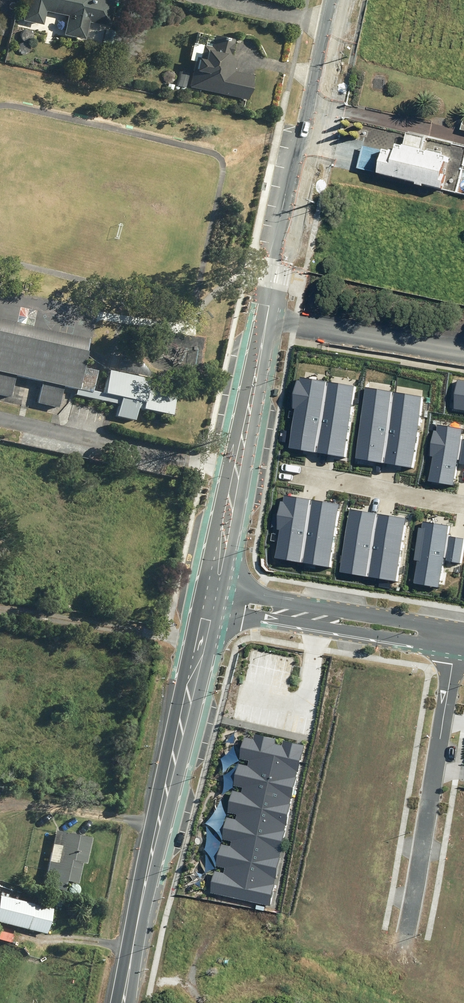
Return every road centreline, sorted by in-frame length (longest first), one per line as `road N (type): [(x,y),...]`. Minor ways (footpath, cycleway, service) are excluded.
road 1 (tertiary): [(338,0),(215,585)]
road 2 (tertiary): [(209,607),(123,1002)]
road 3 (residential): [(455,650),(408,934)]
road 4 (tertiary): [(455,650),(209,607)]
road 5 (tertiary): [(215,585),(459,631)]
road 6 (residential): [(297,475),(463,504)]

